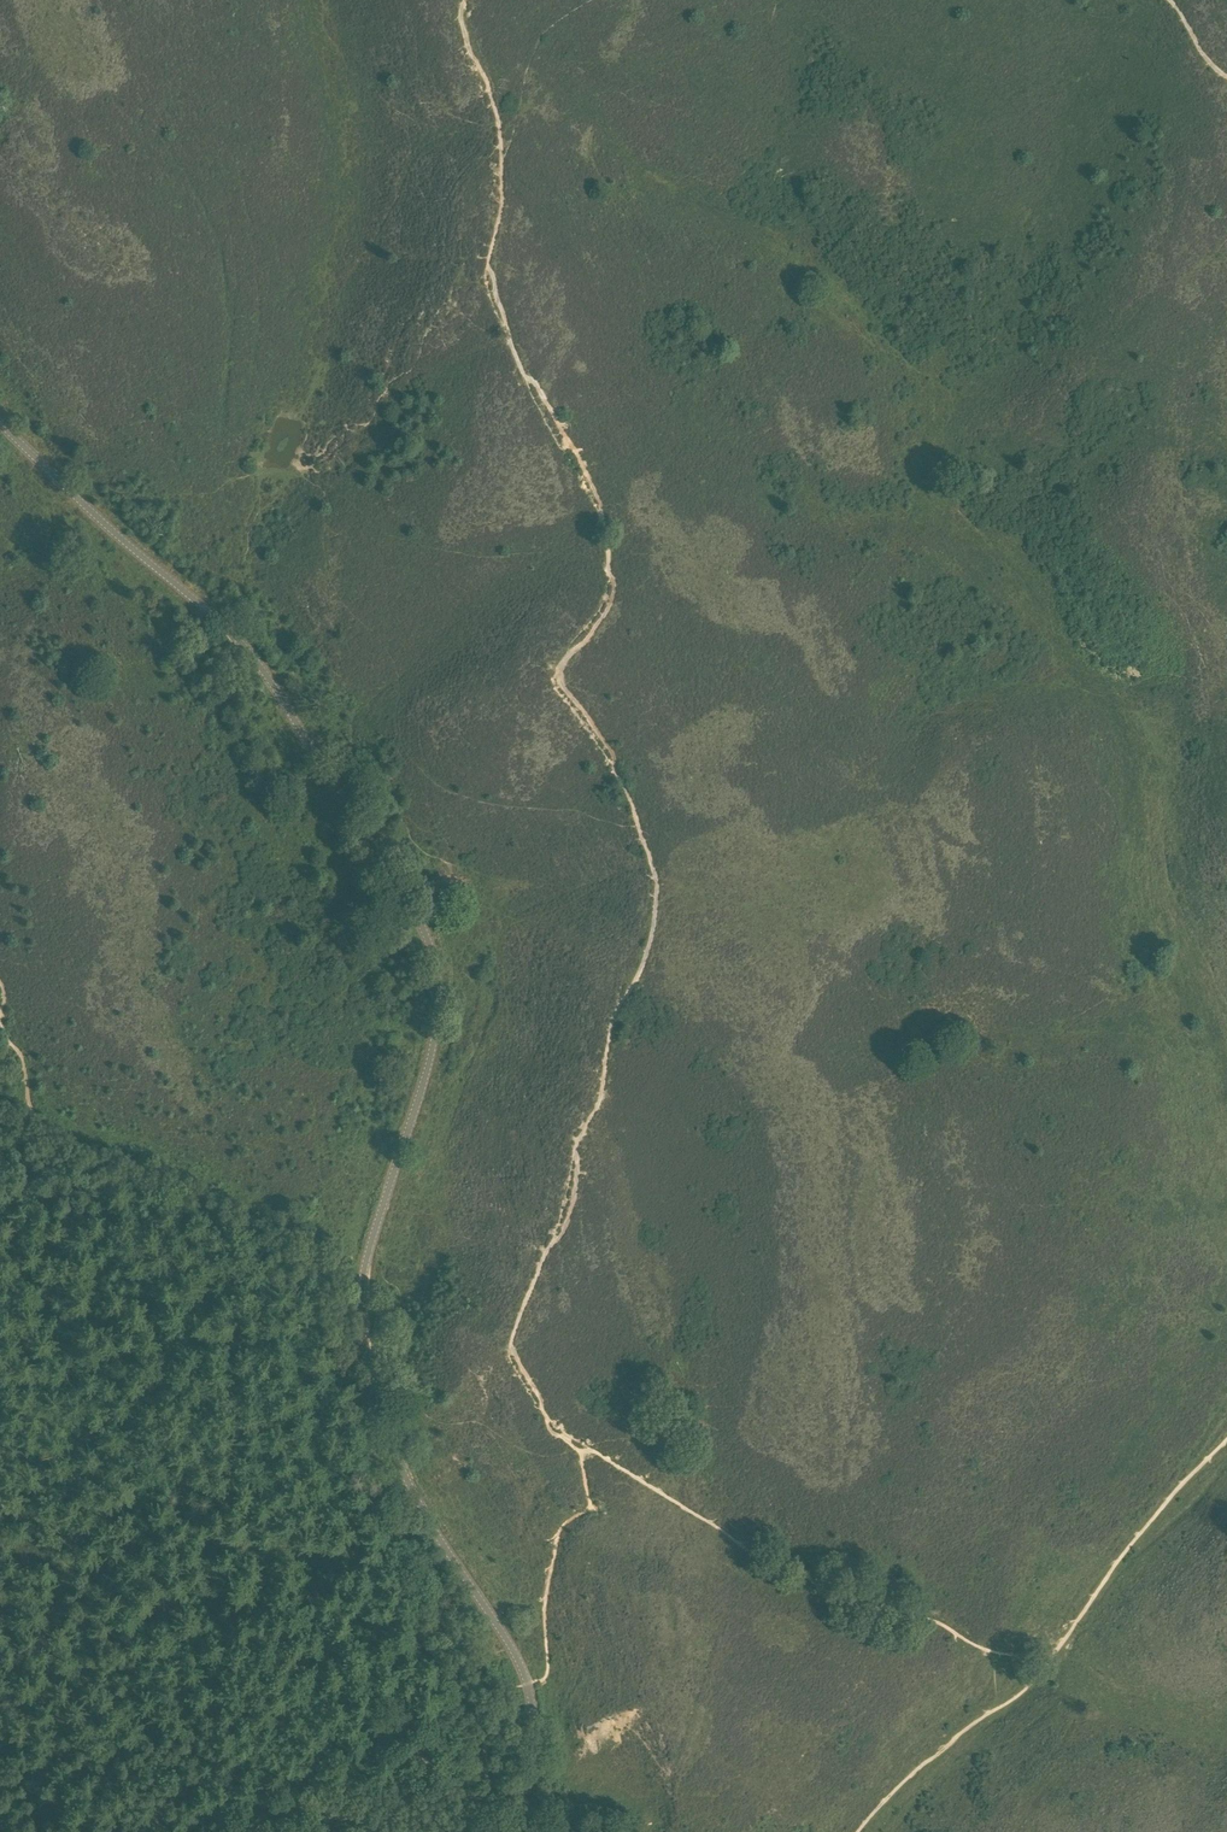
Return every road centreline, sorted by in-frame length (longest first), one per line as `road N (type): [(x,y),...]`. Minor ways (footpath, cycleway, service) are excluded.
road 1 (unclassified): [(536,1831),(523,1667),(407,1481),(365,1356),(361,1288),(371,1239),(436,1032),(437,973),(425,933),(255,659),(0,422)]

